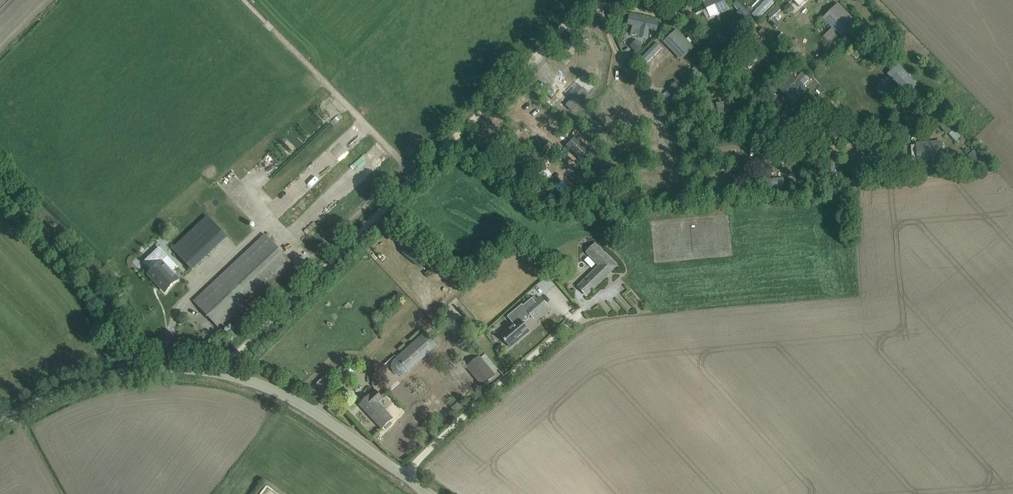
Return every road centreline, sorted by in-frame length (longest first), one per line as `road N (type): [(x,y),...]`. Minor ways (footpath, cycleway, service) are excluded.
road 1 (track): [(592,0),(220,372)]
road 2 (unclassified): [(0,421),(96,379),(199,369),(290,398),(401,474)]
road 3 (unclassified): [(401,474),(581,311)]
road 4 (track): [(126,372),(104,298),(0,187)]

